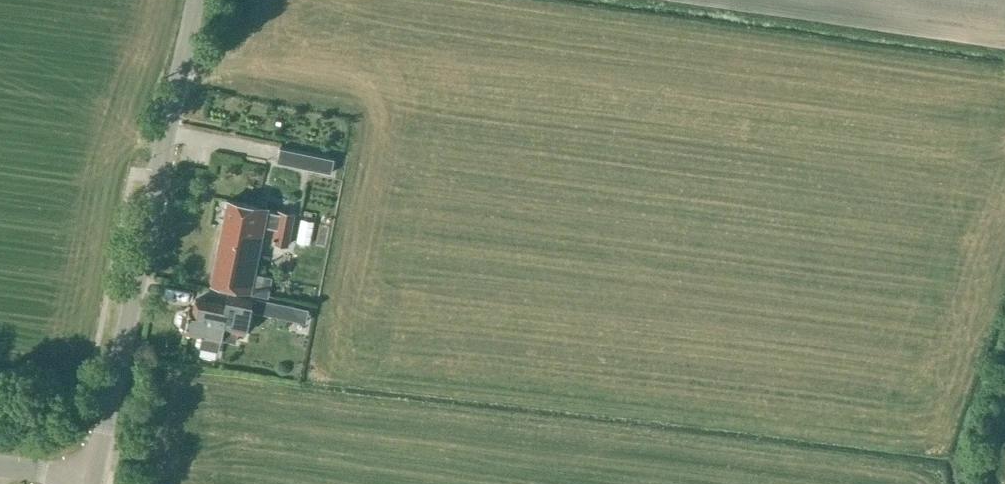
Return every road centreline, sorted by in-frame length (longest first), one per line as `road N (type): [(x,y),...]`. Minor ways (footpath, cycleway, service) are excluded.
road 1 (tertiary): [(93,482),(193,0)]

